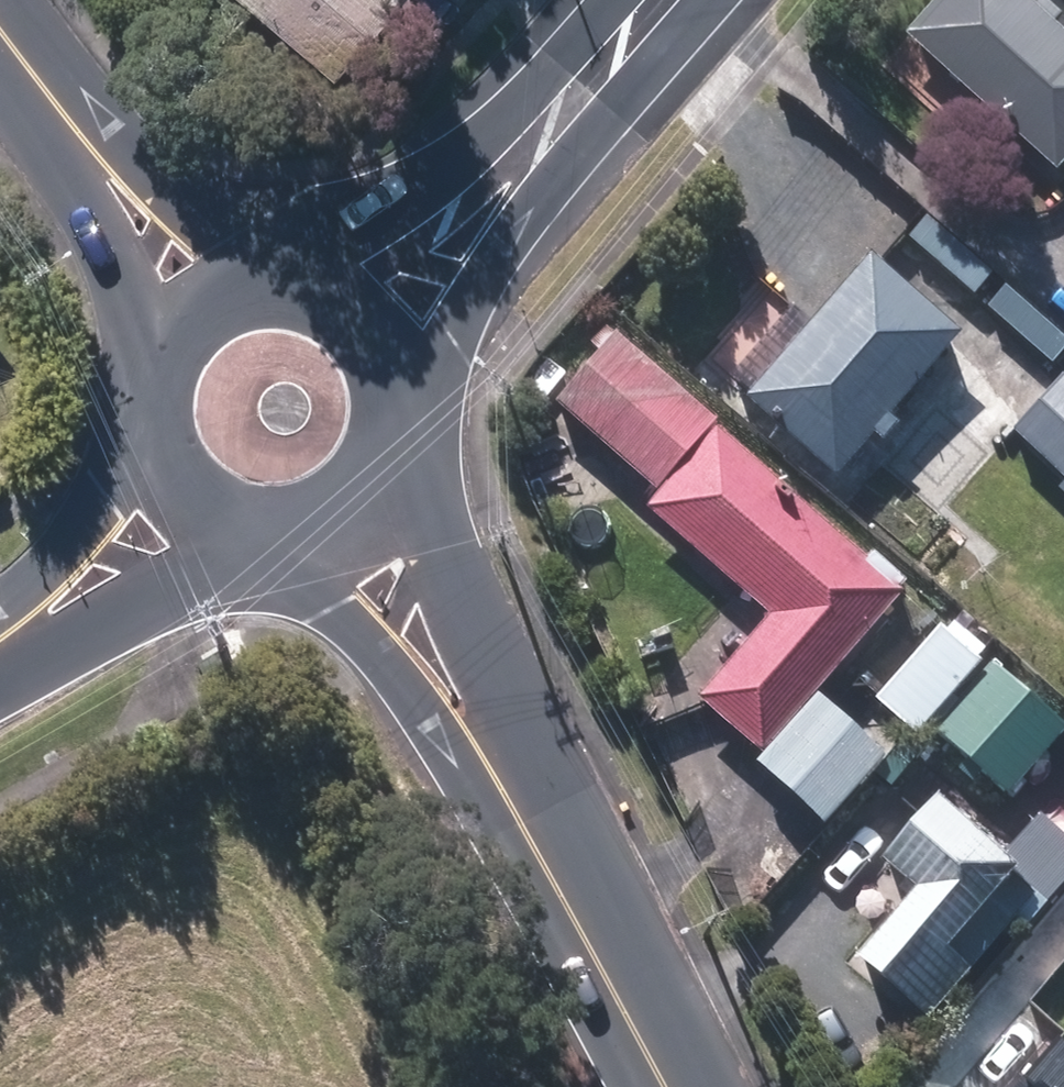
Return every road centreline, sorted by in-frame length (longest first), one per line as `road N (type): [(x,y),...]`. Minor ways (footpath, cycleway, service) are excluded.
road 1 (secondary): [(487,757),(665,1086)]
road 2 (secondary): [(561,117),(413,405)]
road 3 (secondary): [(304,276),(561,117)]
road 4 (tertiary): [(33,84),(260,274)]
road 5 (tertiary): [(148,355),(33,84)]
road 6 (secondary): [(487,757),(282,549)]
road 7 (secondary): [(391,486),(487,757)]
road 8 (secondary): [(255,548),(0,642)]
road 9 (secondary): [(0,634),(87,543),(144,458)]
road 10 (secondary): [(304,276),(346,293),(380,322),(403,361),(413,405)]
road 11 (secondary): [(561,117),(661,0)]
road 12 (secondary): [(255,548),(187,518),(144,458)]
road 13 (secondary): [(148,355),(193,300),(260,274)]
road 14 (secondary): [(391,486),(362,518),(324,540),(282,549)]

